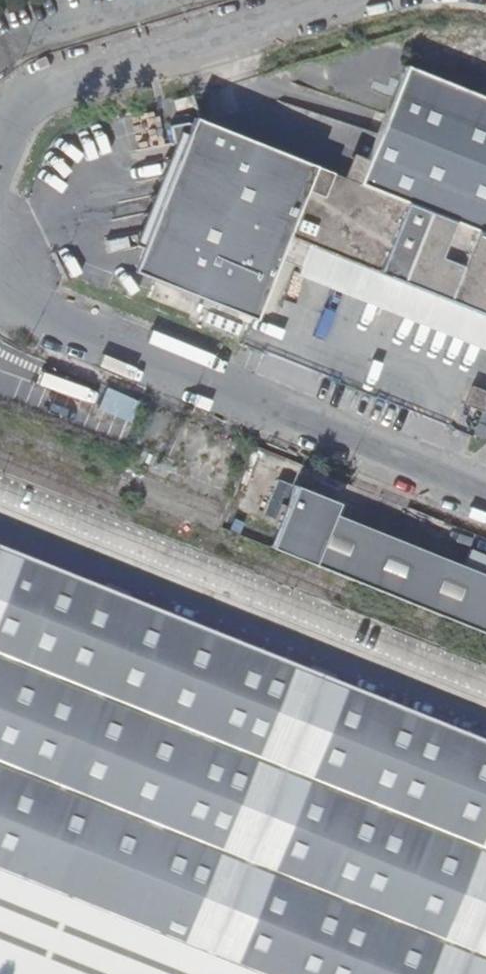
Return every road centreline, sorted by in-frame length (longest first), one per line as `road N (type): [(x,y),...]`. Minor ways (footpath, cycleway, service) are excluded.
road 1 (unclassified): [(0,291),(51,324),(485,499)]
road 2 (unclassified): [(333,0),(41,88),(0,120)]

